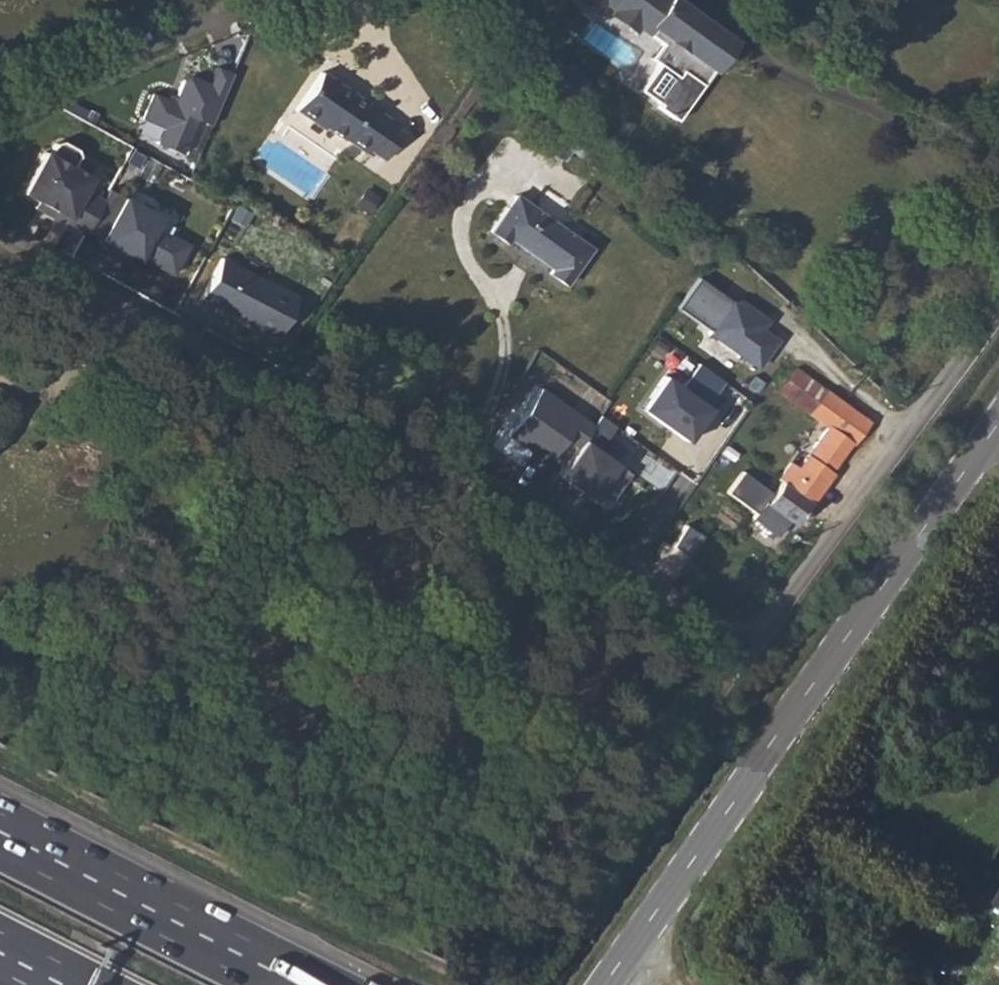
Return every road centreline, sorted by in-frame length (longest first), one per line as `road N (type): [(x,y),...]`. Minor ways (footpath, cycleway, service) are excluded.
road 1 (residential): [(998,305),(761,628),(705,630),(0,234)]
road 2 (tertiary): [(601,984),(998,427)]
road 3 (trunk): [(288,979),(0,830)]
road 4 (residential): [(0,115),(248,0)]

